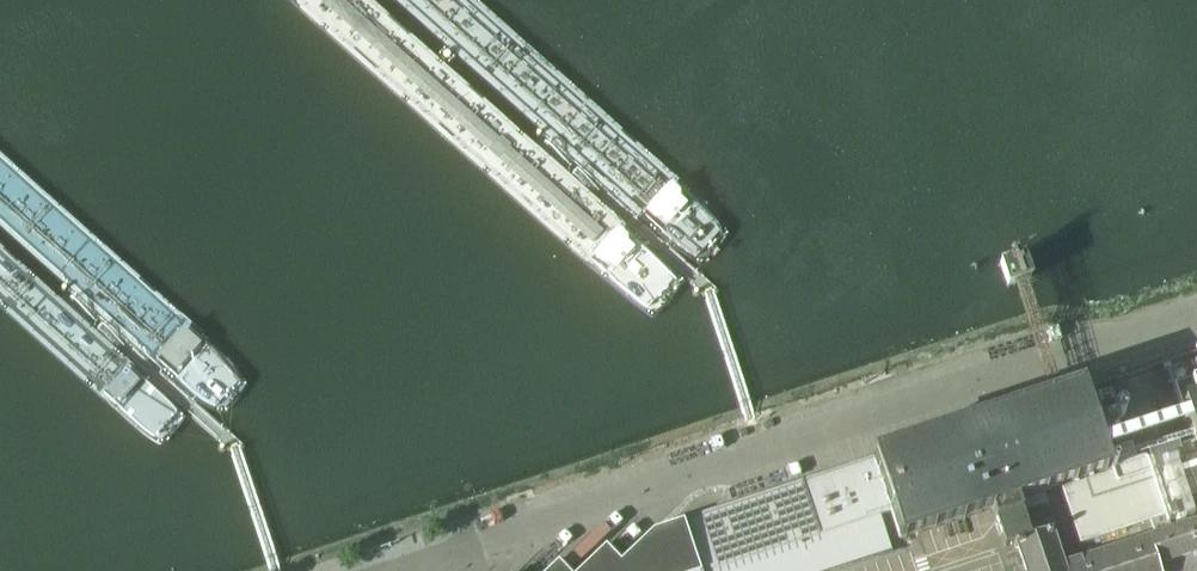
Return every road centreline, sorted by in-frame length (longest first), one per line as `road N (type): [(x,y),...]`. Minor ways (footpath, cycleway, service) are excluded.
road 1 (unclassified): [(419,570),(1196,314)]

